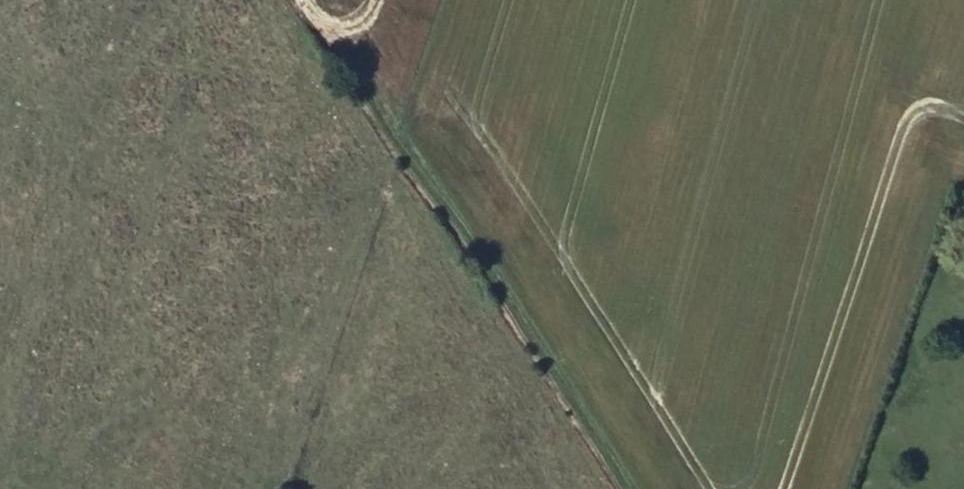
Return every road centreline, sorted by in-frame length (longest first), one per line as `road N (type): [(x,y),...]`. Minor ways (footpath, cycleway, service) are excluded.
road 1 (track): [(626,488),(298,0)]

